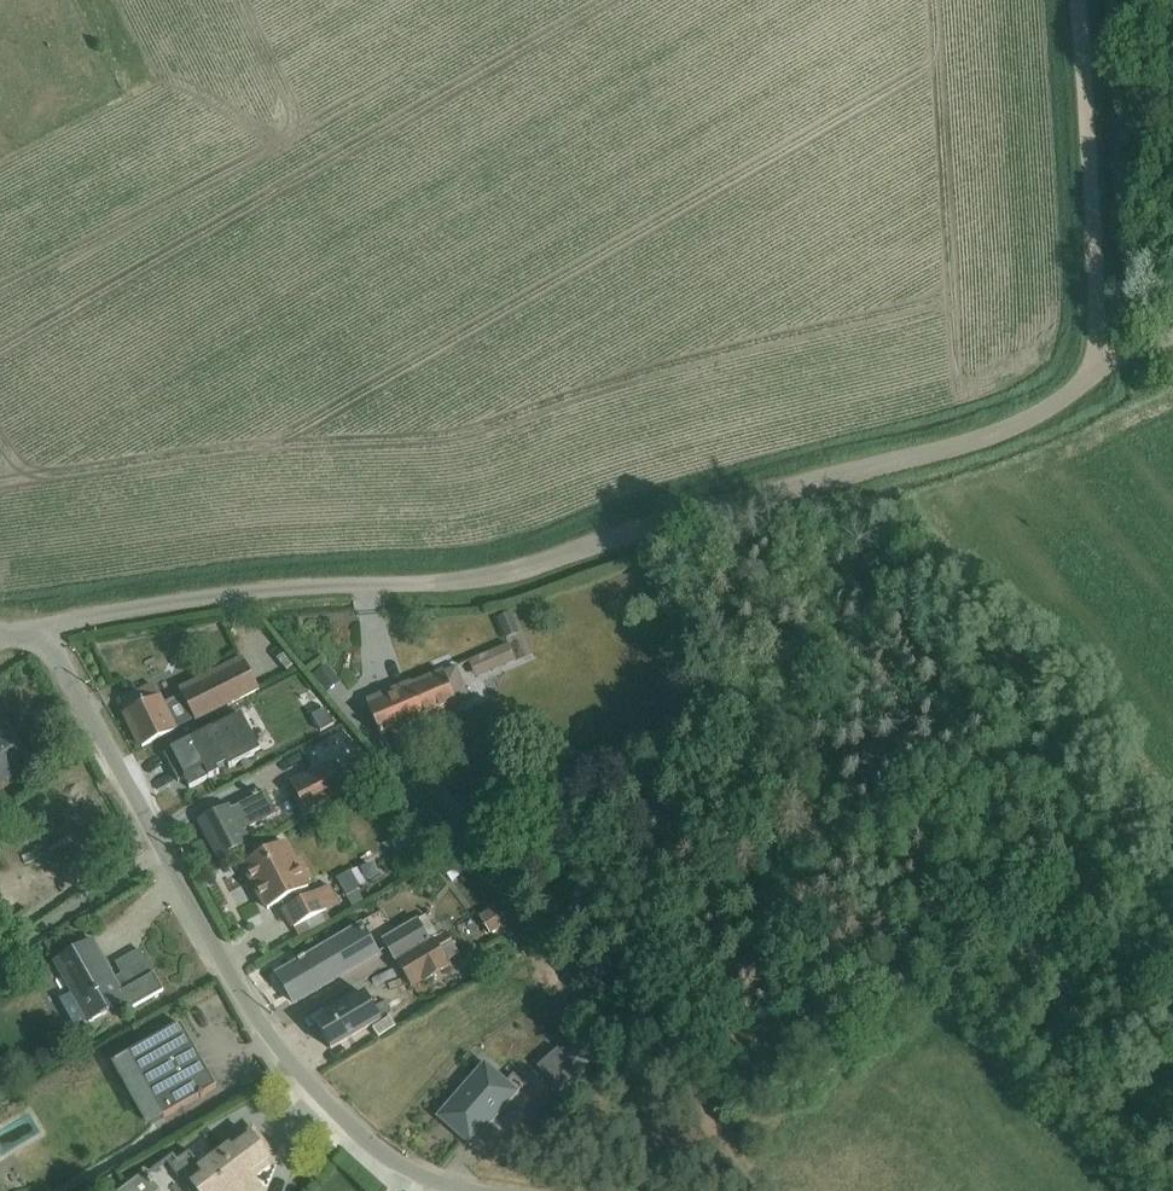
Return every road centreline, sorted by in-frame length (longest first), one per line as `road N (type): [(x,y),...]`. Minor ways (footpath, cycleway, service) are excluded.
road 1 (track): [(41,631),(265,588),(478,582),(781,490),(971,444),(1054,407),(1097,375)]
road 2 (residential): [(463,1190),(369,1143),(259,1024),(41,631)]
road 3 (track): [(1097,375),(1073,0)]

